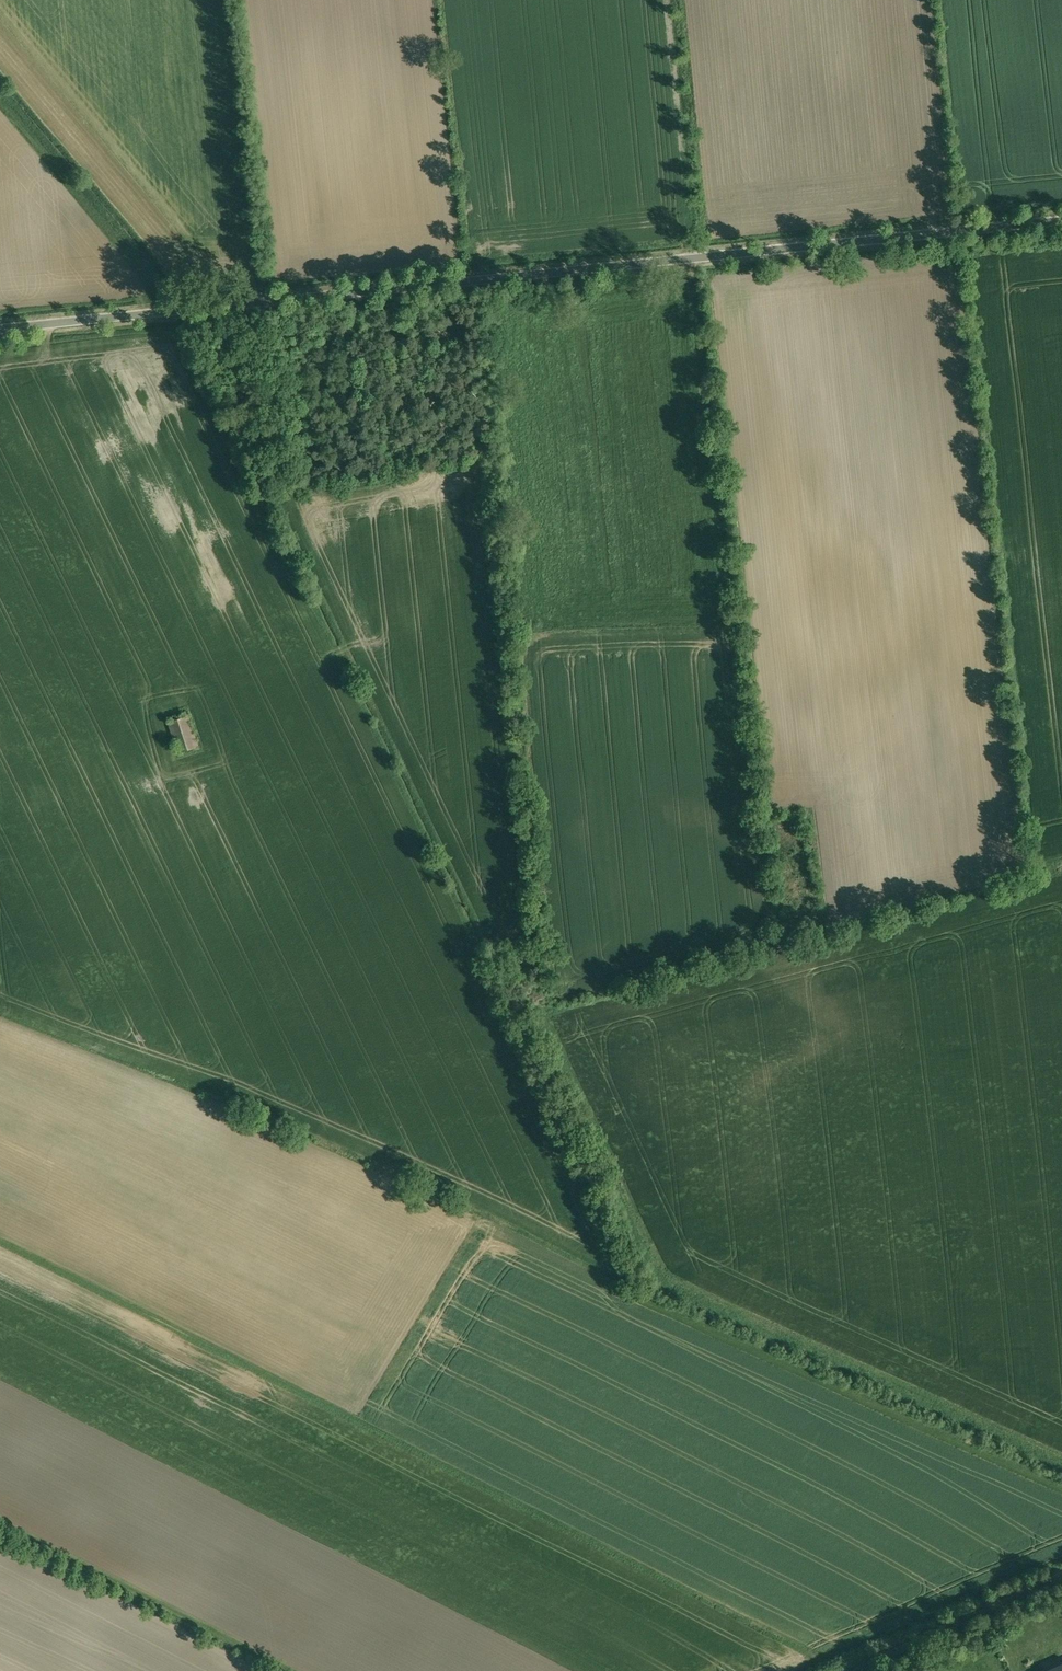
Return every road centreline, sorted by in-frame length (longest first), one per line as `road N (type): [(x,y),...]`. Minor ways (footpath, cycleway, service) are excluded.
road 1 (tertiary): [(1061,221),(0,329)]
road 2 (track): [(276,1670),(0,1535)]
road 3 (unclassified): [(854,1670),(1061,1577)]

